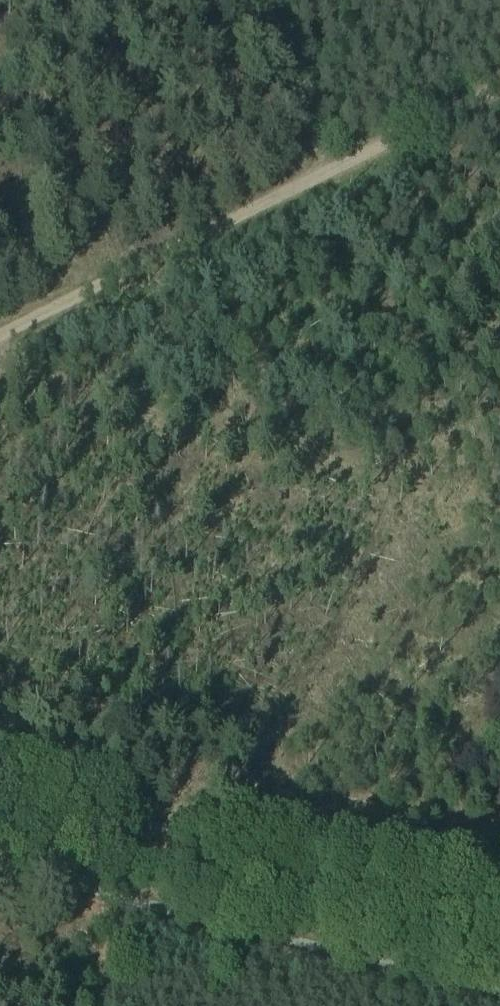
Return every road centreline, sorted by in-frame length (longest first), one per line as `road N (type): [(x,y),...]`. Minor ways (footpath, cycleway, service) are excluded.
road 1 (track): [(0,333),(499,86)]
road 2 (track): [(0,818),(499,943)]
road 3 (track): [(327,169),(250,0)]
road 4 (track): [(122,848),(87,1005)]

